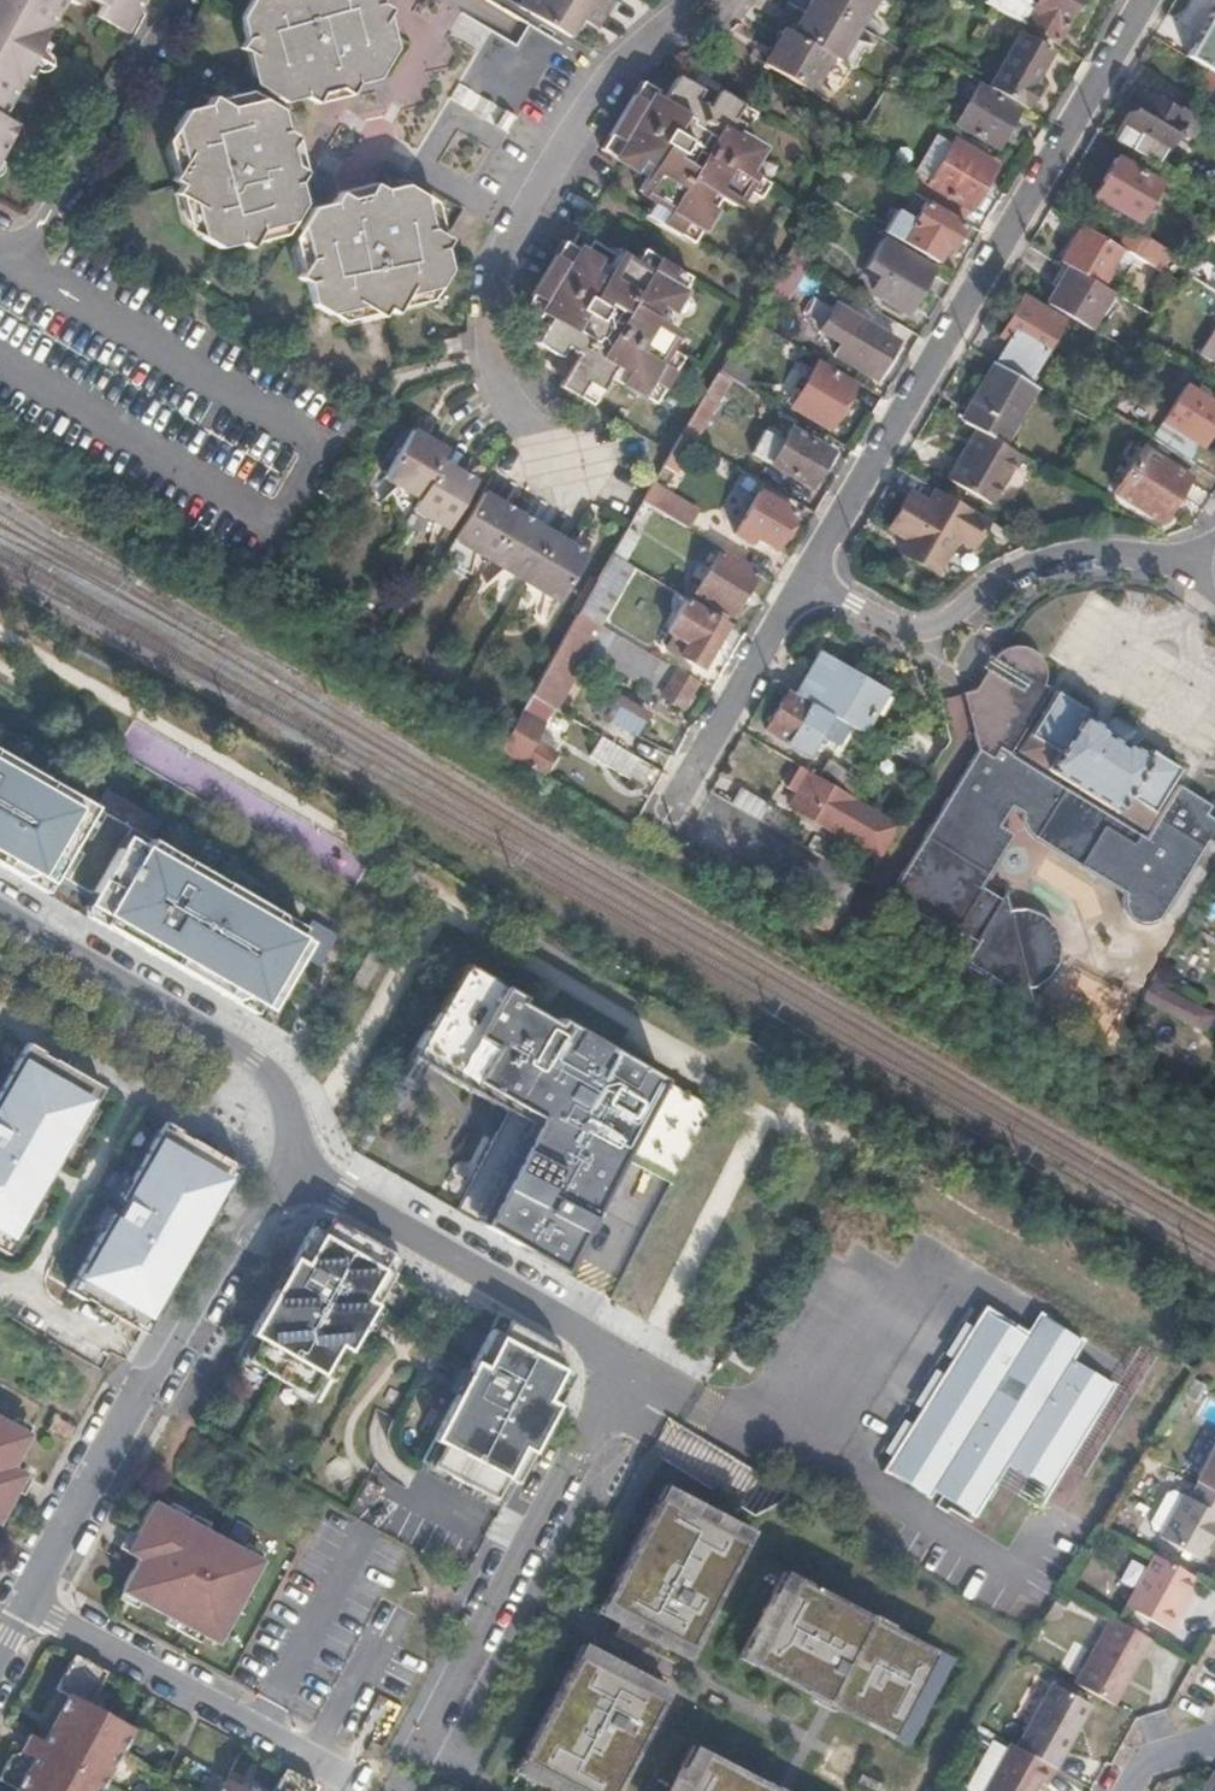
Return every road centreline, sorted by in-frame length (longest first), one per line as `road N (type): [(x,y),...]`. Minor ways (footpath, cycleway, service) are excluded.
road 1 (residential): [(1149,0),(813,589)]
road 2 (residential): [(704,0),(611,84),(493,286),(494,372),(566,468)]
road 3 (residential): [(394,1790),(625,1355)]
road 4 (residential): [(813,589),(887,626),(916,631),(1002,578),(1083,551),(1214,562)]
road 5 (residential): [(285,1163),(289,1112),(258,1062),(0,912)]
road 6 (residential): [(285,1163),(625,1355)]
road 7 (residential): [(25,1605),(349,1780),(343,1790)]
road 8 (residential): [(176,0),(17,265)]
road 9 (residential): [(813,589),(675,817)]
road 10 (residential): [(25,1605),(151,1380)]
road 11 (residential): [(151,1380),(280,1172)]
road 12 (residential): [(144,1093),(22,1302)]
road 13 (residential): [(625,1355),(782,1444)]
road 14 (residential): [(144,1093),(2,1011)]
road 15 (residential): [(280,1172),(144,1093)]
road 16 (residential): [(151,1380),(22,1302)]

